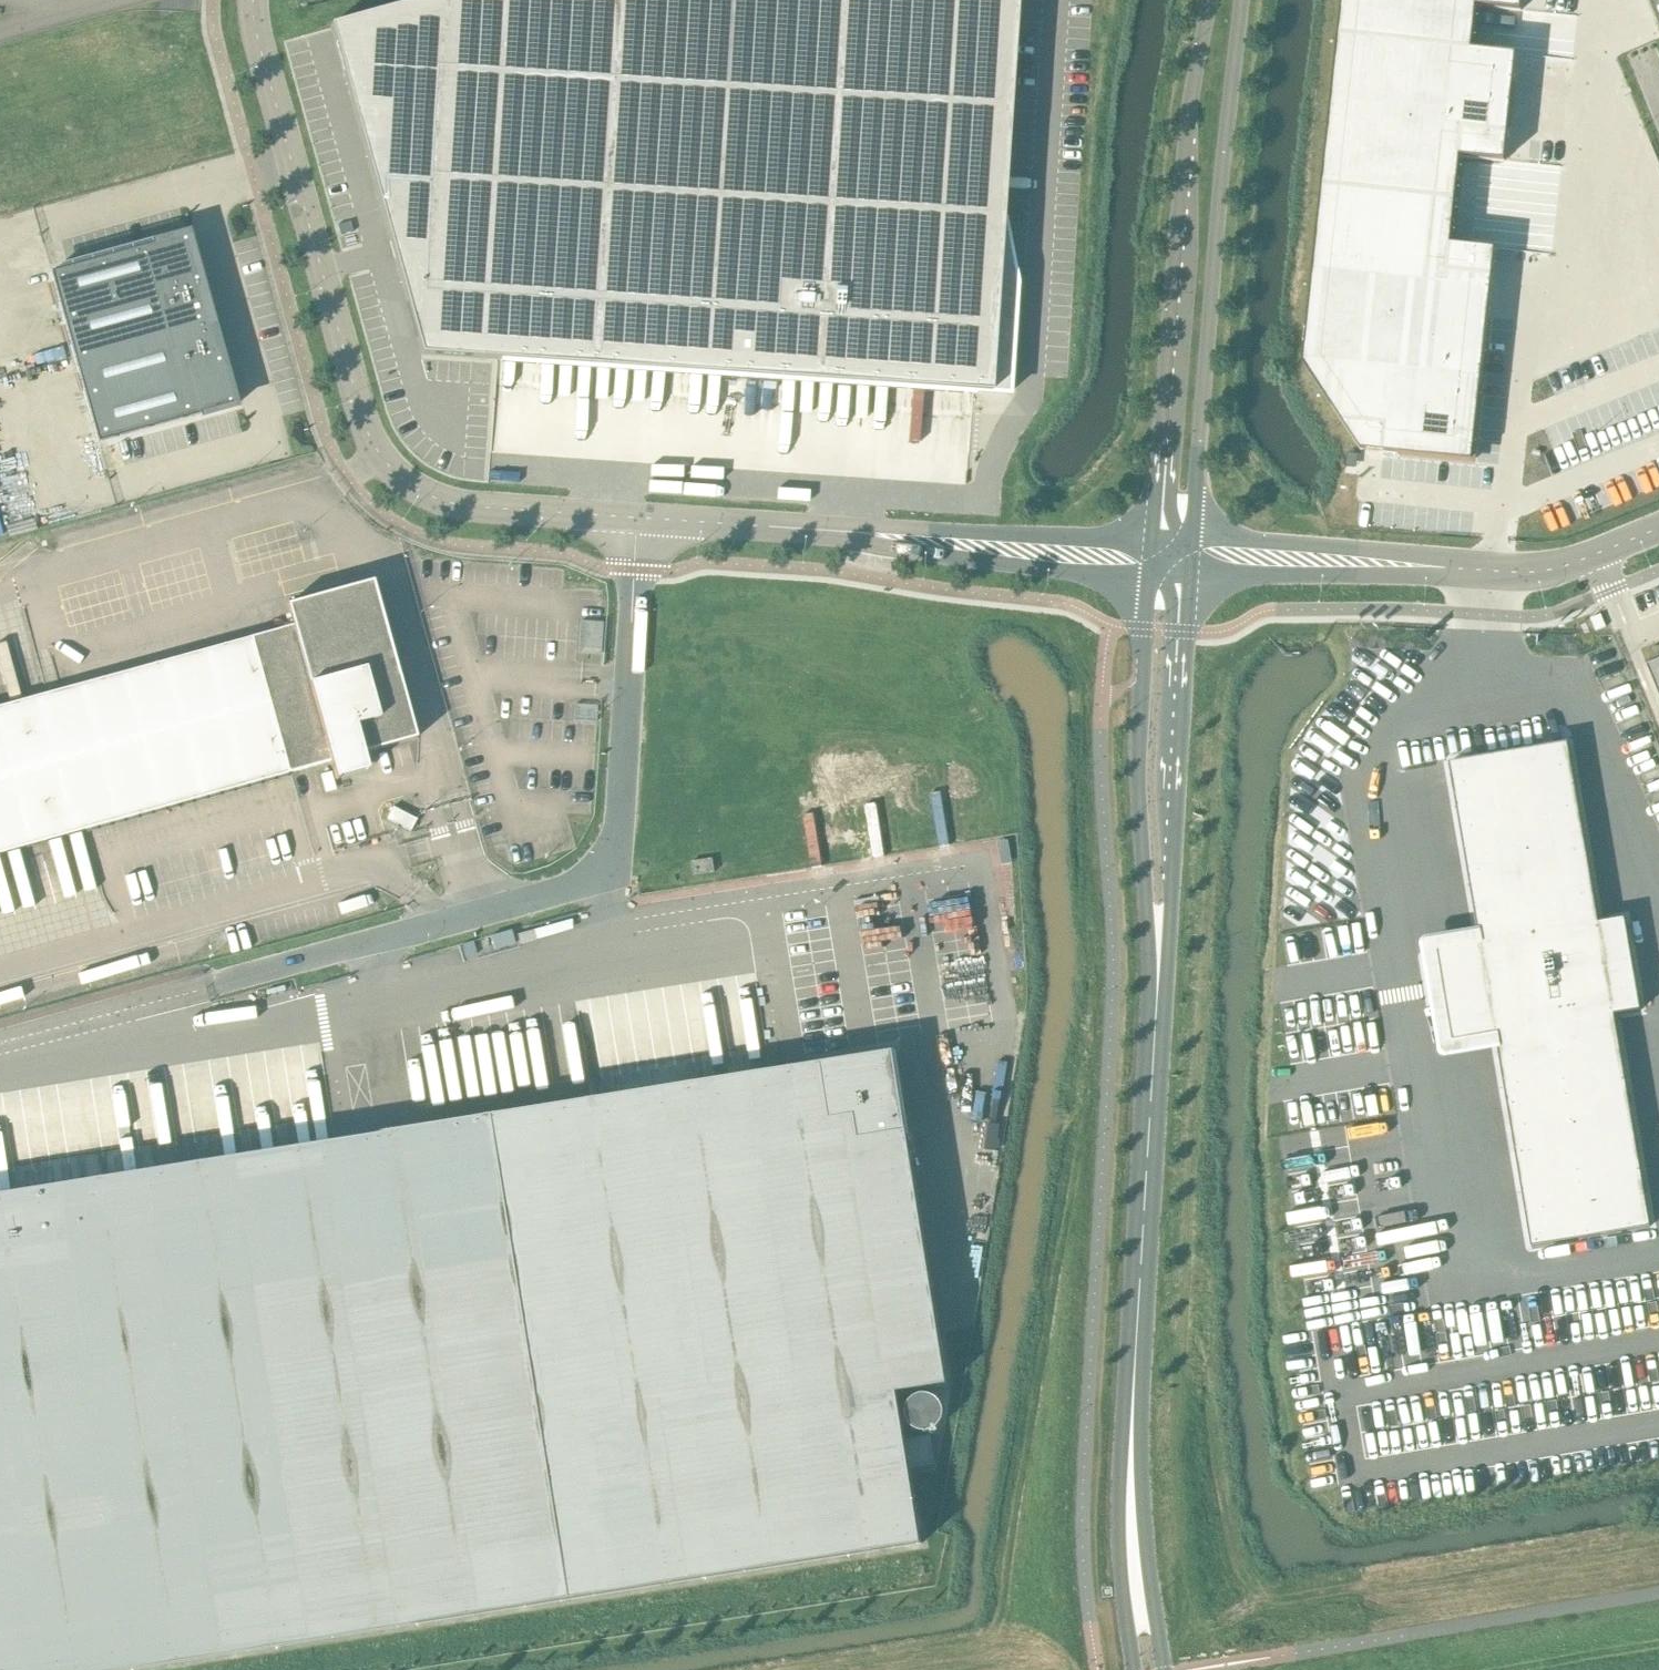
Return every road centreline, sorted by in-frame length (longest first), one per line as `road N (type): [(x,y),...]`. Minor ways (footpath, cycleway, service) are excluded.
road 1 (unclassified): [(634,521),(620,778),(603,859),(566,889),(210,981)]
road 2 (tertiary): [(634,521),(461,506),(391,471),(364,435),(250,0)]
road 3 (tertiary): [(1132,1543),(1158,968)]
road 4 (tertiary): [(1192,558),(1217,212),(1242,0)]
road 5 (tertiary): [(1212,0),(1183,194),(1155,557)]
road 6 (tertiary): [(1155,557),(634,521)]
road 7 (tertiary): [(1192,558),(1534,576),(1658,527)]
road 8 (tertiary): [(1155,557),(1137,762),(1145,907),(1158,968)]
road 9 (tertiary): [(1158,968),(1171,898),(1178,630),(1192,558)]
road 10 (tertiary): [(1164,1669),(1132,1543)]
road 11 (tertiary): [(1132,1543),(1135,1669)]

